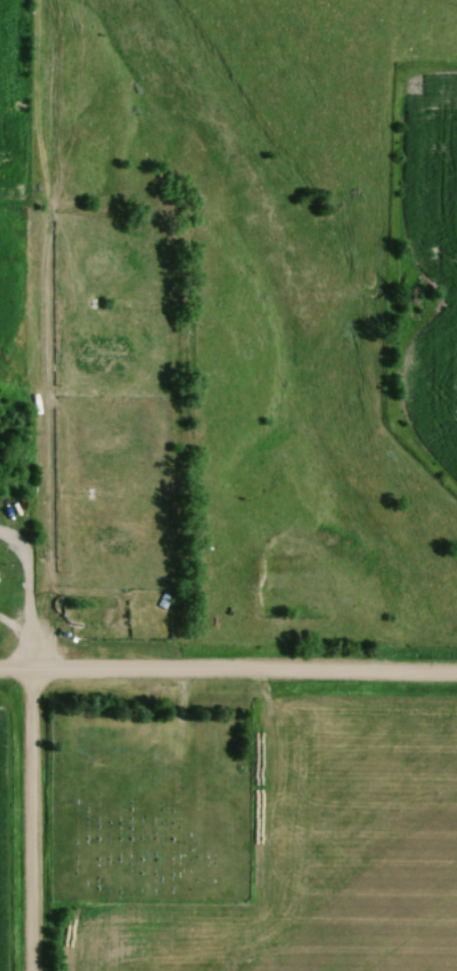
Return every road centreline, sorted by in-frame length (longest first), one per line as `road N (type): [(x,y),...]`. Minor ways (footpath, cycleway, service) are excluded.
road 1 (residential): [(456,679),(0,674)]
road 2 (residential): [(26,970),(22,674)]

